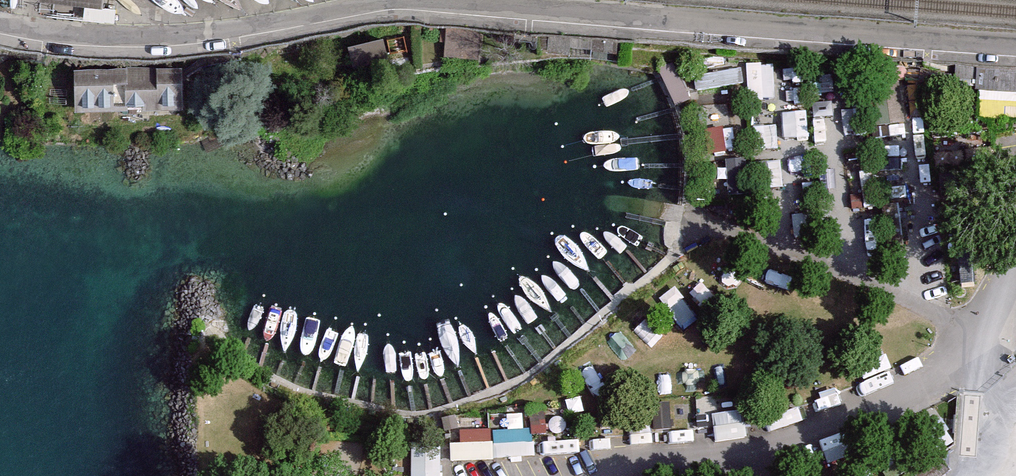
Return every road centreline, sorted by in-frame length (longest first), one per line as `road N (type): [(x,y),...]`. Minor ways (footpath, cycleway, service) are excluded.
road 1 (residential): [(468,0),(1015,43)]
road 2 (residential): [(0,22),(161,32),(384,0)]

